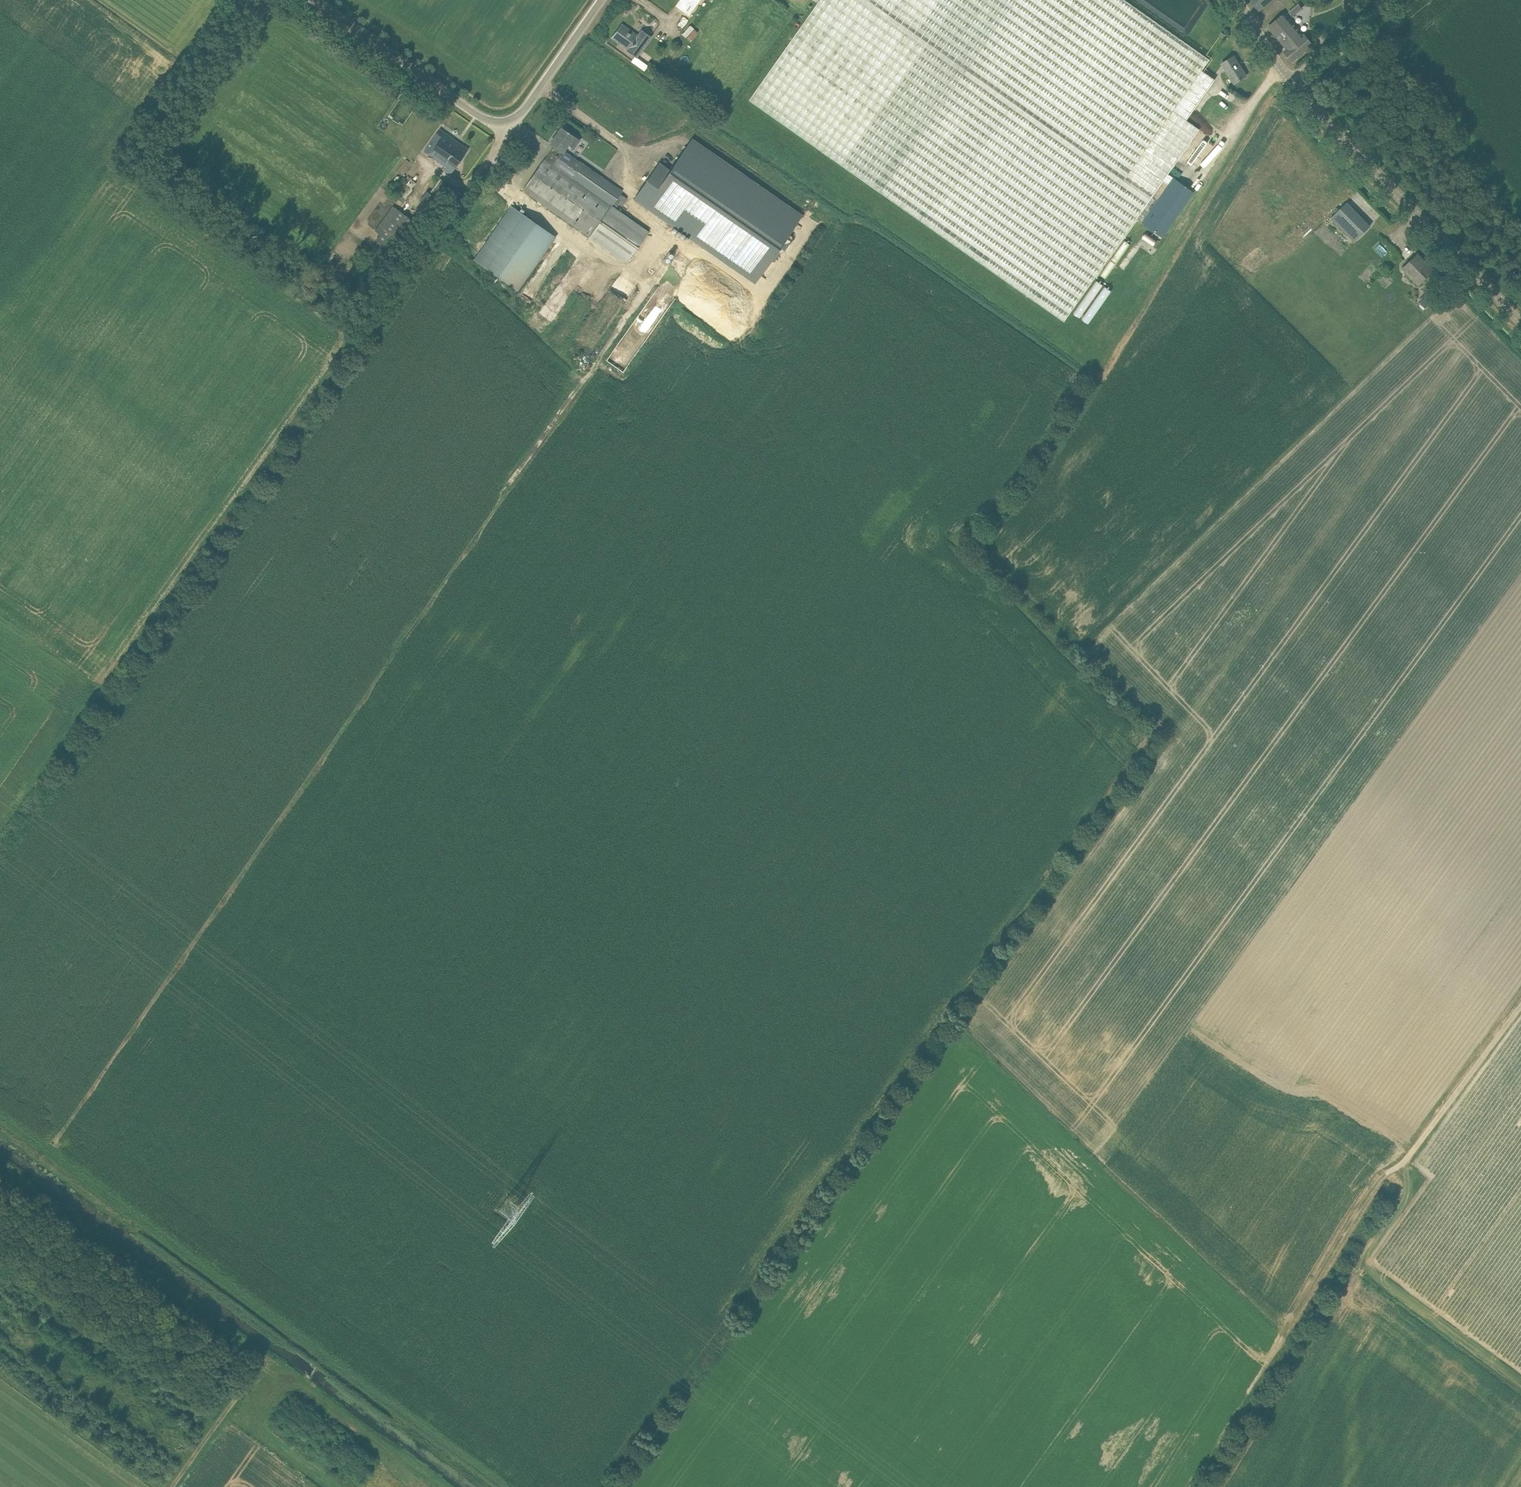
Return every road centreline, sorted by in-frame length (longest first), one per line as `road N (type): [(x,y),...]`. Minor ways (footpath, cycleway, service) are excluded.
road 1 (track): [(207,919),(648,284)]
road 2 (tertiary): [(313,0),(485,122),(508,121),(530,99),(600,0)]
road 3 (tertiary): [(1520,321),(1286,82)]
road 4 (track): [(268,1358),(172,1486)]
road 5 (unclassified): [(1286,82),(1381,0)]

